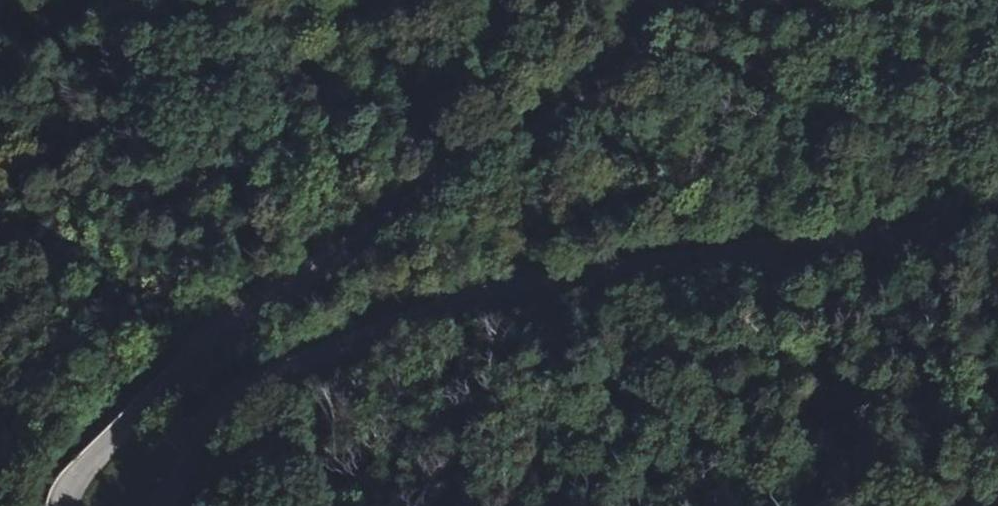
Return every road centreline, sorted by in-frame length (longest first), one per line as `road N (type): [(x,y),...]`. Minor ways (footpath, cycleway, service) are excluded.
road 1 (tertiary): [(171,505),(213,421),(254,389),(420,317),(607,271),(997,224)]
road 2 (tertiary): [(681,0),(590,94),(293,282),(203,355),(89,458),(62,493),(62,505)]

